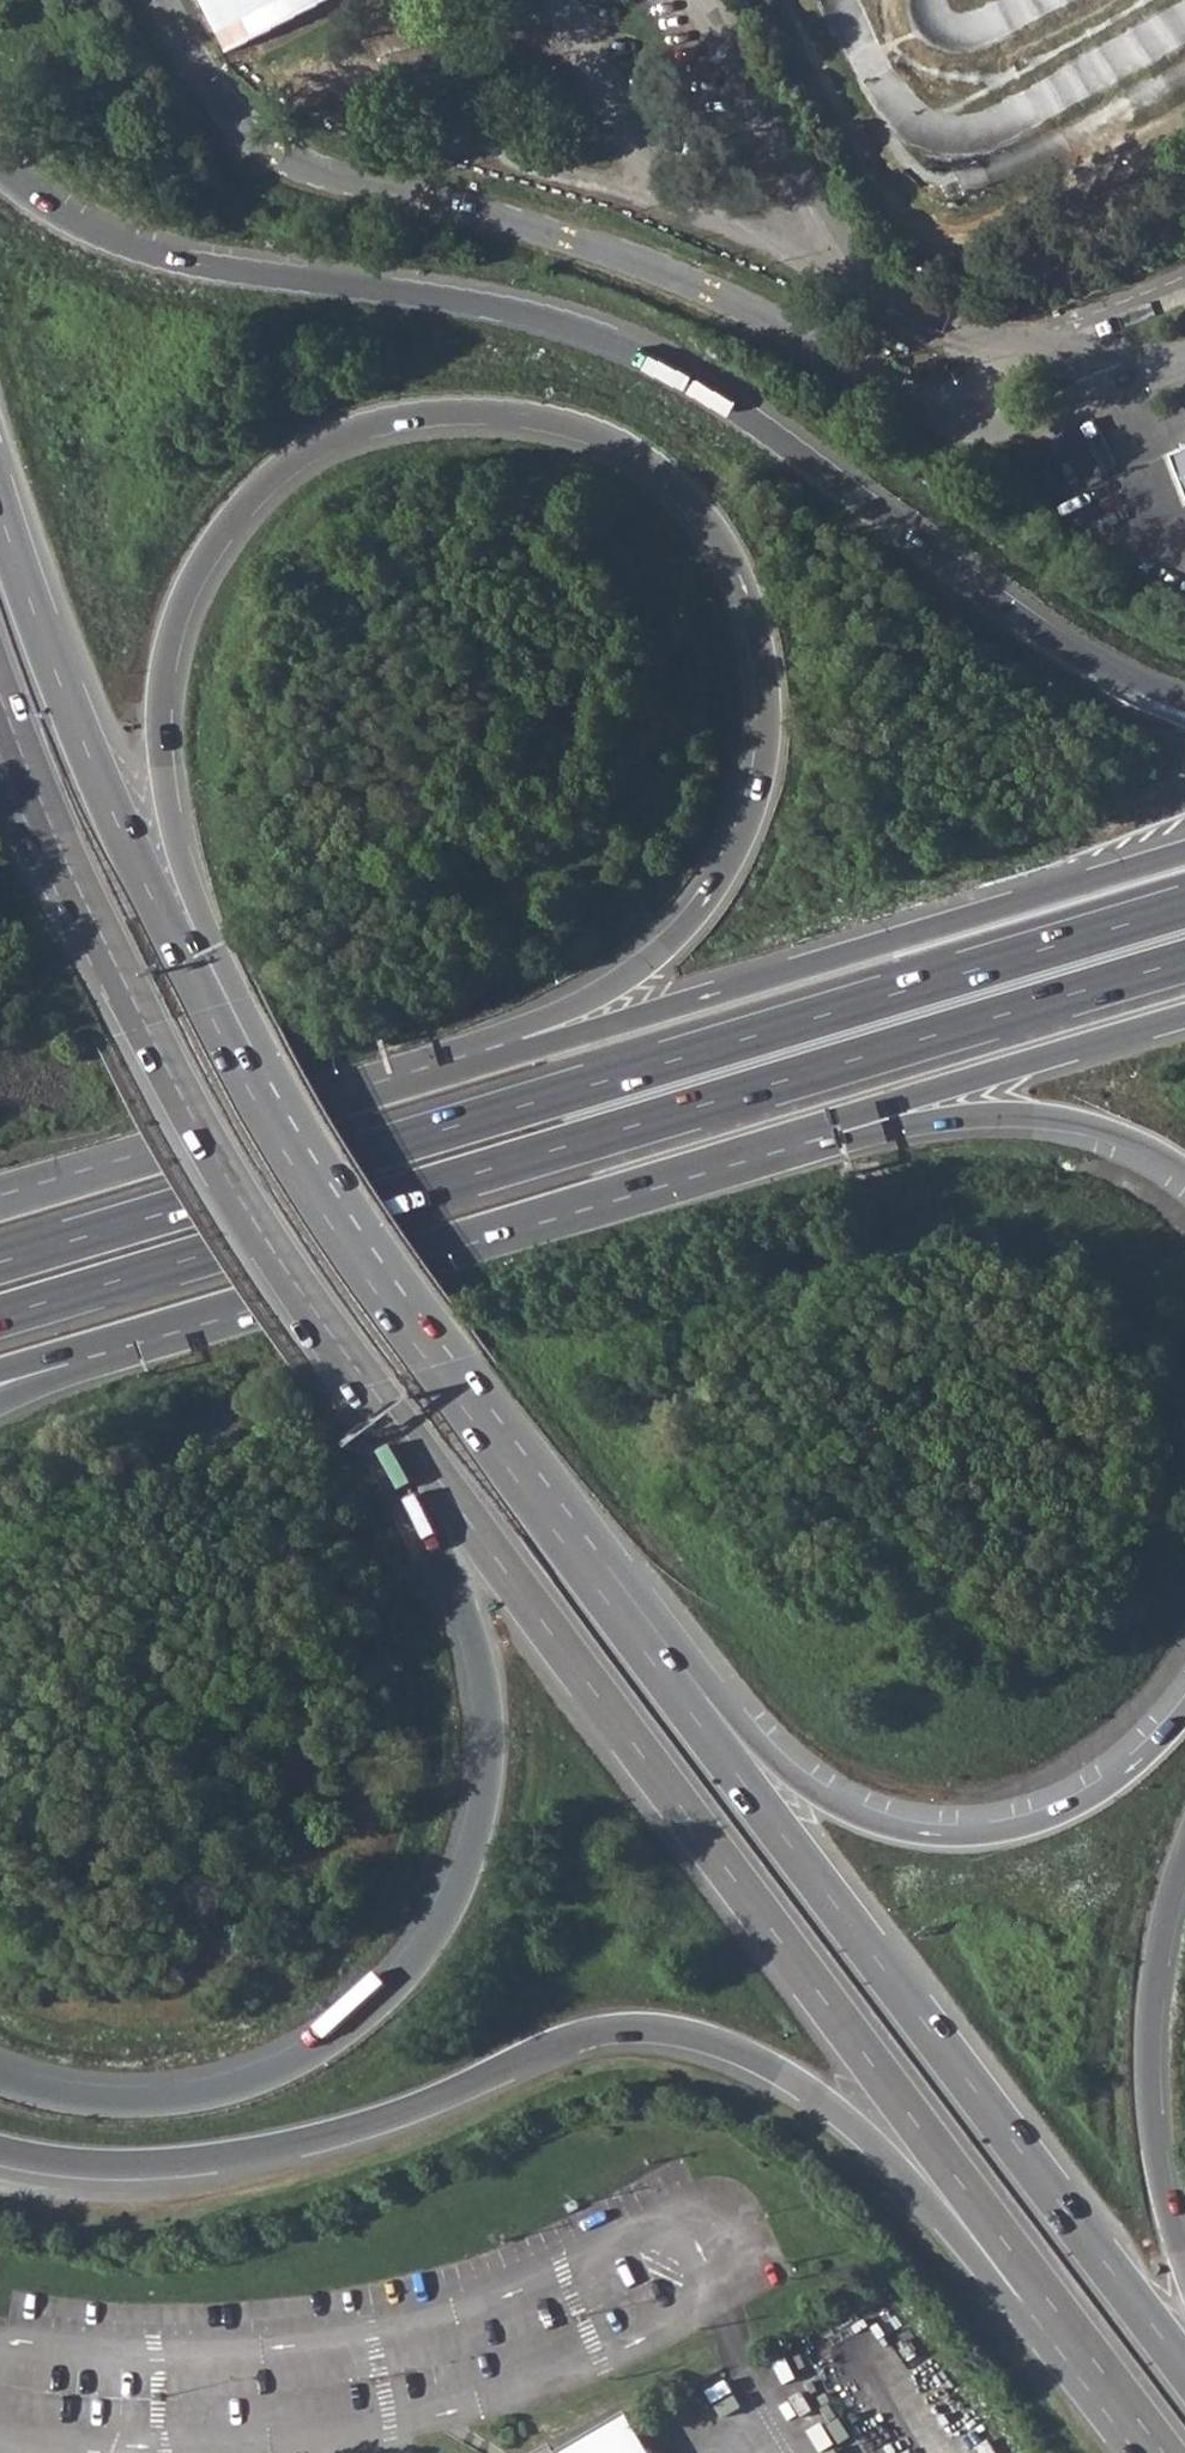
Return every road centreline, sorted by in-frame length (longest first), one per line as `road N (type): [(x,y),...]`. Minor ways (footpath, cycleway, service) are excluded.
road 1 (motorway): [(263,1108),(274,1063),(196,902),(164,783),(159,700),(177,612),(223,524),(280,467),(343,431),(453,410),(580,423),(665,472),(715,526),(740,575),(759,629),(771,706),(760,792),(708,897),(607,990),(521,1029),(482,1064)]
road 2 (motorway): [(1184,704),(1072,651),(757,420),(649,357),(517,310),(158,252),(66,219),(0,169)]
road 3 (motorway): [(1184,906),(0,1262)]
road 4 (motorway): [(0,1316),(1184,960)]
road 5 (motorway): [(0,2150),(96,2166),(240,2155),(390,2116),(559,2037),(612,2023),(662,2024),(764,2059),(825,2097),(881,2144),(1014,2303),(1066,2324)]
road 6 (trunk): [(420,1465),(1066,2324)]
road 7 (trunk): [(1184,2366),(562,1536)]
road 8 (residential): [(161,0),(203,82),(255,136),(316,168),(642,260),(779,319),(926,405),(975,426),(1013,423)]
road 9 (motorway): [(420,1465),(425,1518),(458,1583),(488,1706),(485,1805),(441,1925),(388,1993),(343,2033),(233,2086),(155,2100),(93,2098),(0,2076)]
road 10 (motorway): [(59,1357),(861,1115)]
road 11 (trunk): [(20,755),(167,1059),(420,1465)]
road 12 (motorway): [(1184,1710),(1102,1788),(1051,1815),(950,1835),(889,1826),(843,1810),(791,1774),(750,1735),(620,1561),(562,1536)]
road 13 (motorway): [(1184,849),(482,1064)]
road 14 (trunk): [(263,1108),(114,813),(0,506)]
road 15 (trunk): [(562,1536),(437,1371),(263,1108)]
road 16 (motorway): [(482,1064),(0,1206)]
road 17 (motorway): [(1184,2264),(1164,2193),(1147,2053),(1153,1975),(1184,1853)]
road 18 (motorway): [(861,1115),(1184,1016)]
road 19 (motorway): [(861,1115),(900,1126),(980,1113),(1061,1118),(1134,1140),(1184,1170)]
road 20 (unclassified): [(1013,423),(1184,356)]
road 21 (trunk): [(1066,2324),(1165,2452)]

